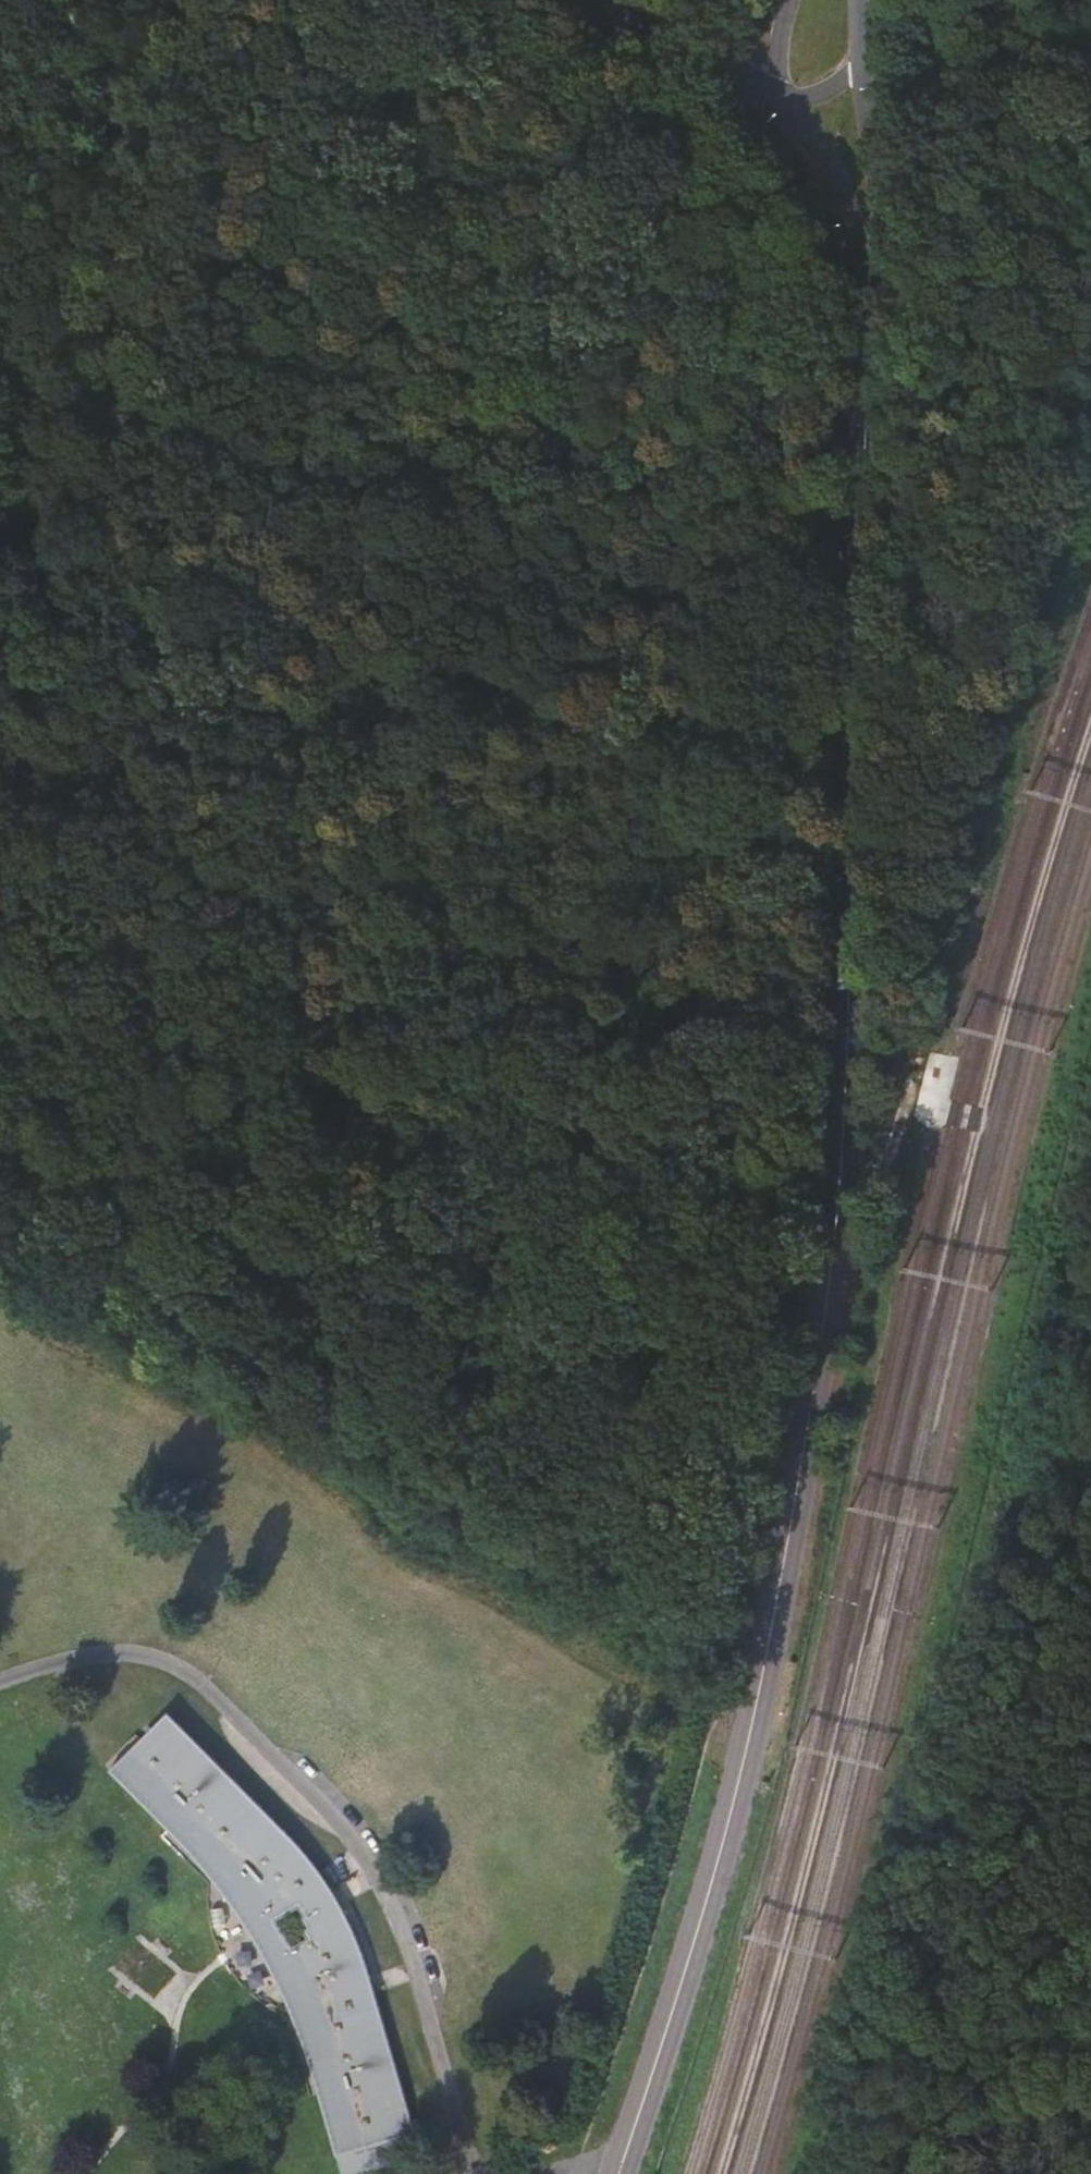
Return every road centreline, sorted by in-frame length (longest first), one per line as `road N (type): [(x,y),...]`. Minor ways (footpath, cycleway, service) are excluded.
road 1 (secondary): [(760,1688),(843,1189),(873,307)]
road 2 (secondary): [(760,1688),(612,2173)]
road 3 (track): [(973,1120),(925,1102),(934,1070),(915,1065),(867,1209),(838,1230)]
road 4 (secondary): [(873,307),(876,198),(862,68)]
road 5 (secondary): [(789,108),(848,210),(873,307)]
road 6 (secondary): [(627,0),(774,96)]

